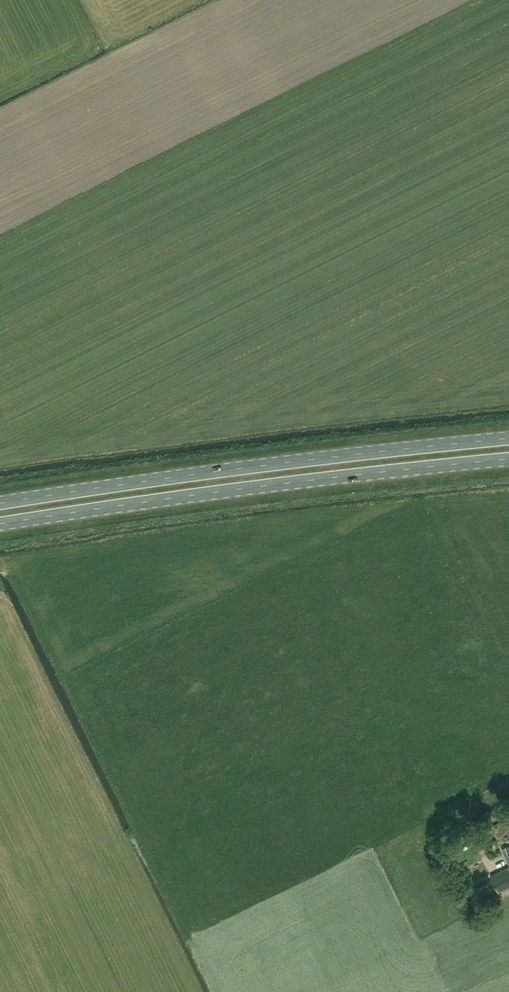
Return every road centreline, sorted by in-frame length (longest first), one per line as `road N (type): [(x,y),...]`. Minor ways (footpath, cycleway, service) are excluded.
road 1 (primary): [(508,438),(0,503)]
road 2 (primary): [(0,523),(508,459)]

